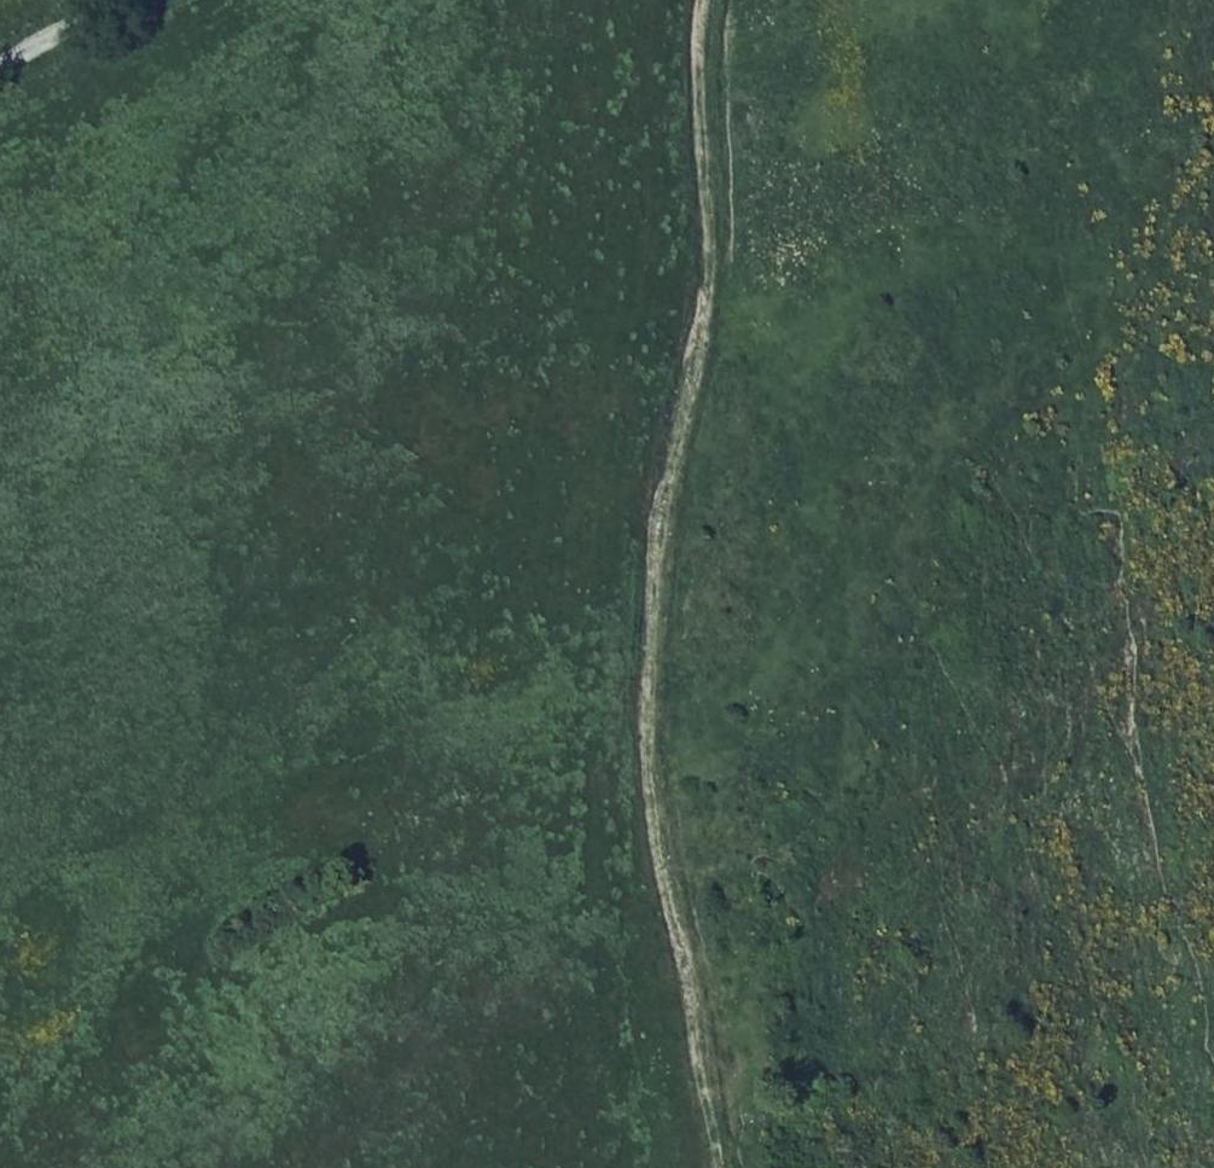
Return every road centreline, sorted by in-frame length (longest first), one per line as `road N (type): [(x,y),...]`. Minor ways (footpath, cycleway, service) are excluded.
road 1 (track): [(706,0),(703,307),(666,467),(649,611),(653,823),(720,1167)]
road 2 (unclassified): [(0,65),(122,0)]

